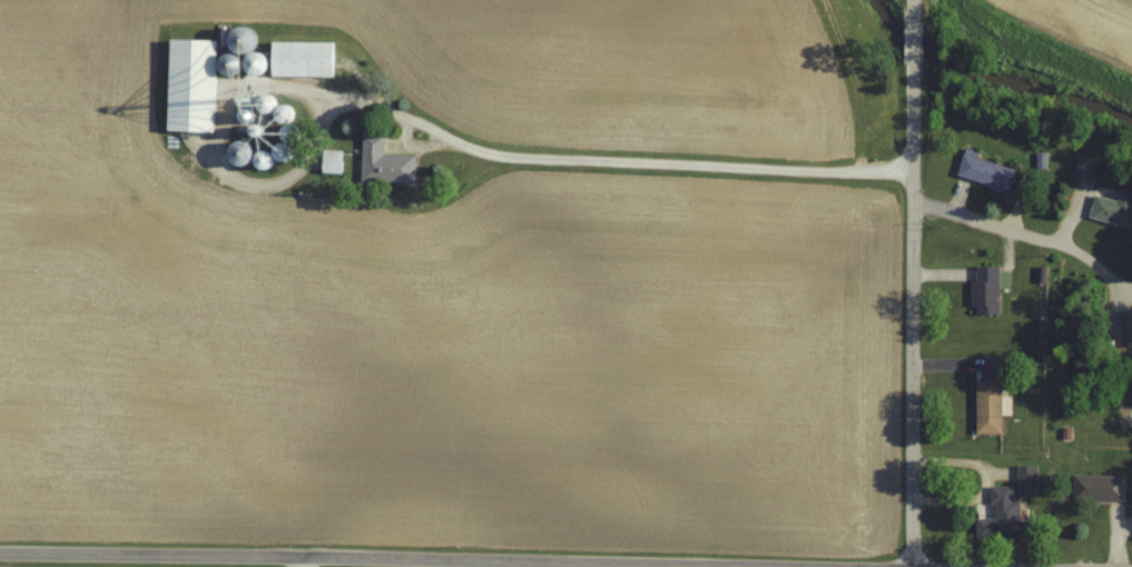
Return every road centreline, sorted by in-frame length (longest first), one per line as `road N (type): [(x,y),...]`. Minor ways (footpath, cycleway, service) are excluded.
road 1 (residential): [(910,566),(911,0)]
road 2 (residential): [(502,566),(0,557)]
road 3 (residential): [(913,199),(1070,247)]

